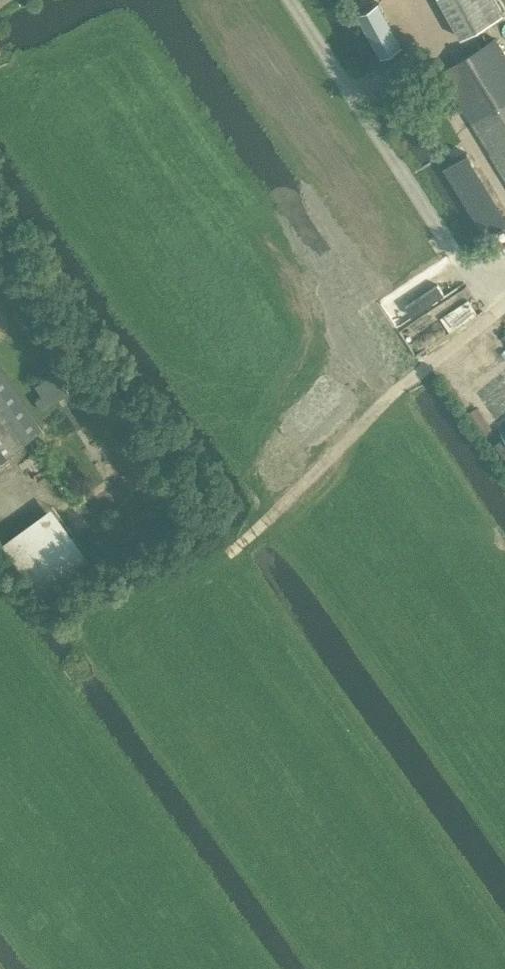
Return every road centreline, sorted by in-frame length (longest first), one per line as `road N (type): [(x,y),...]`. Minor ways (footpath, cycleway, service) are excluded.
road 1 (track): [(295,0),(497,309),(395,391),(232,549)]
road 2 (track): [(422,53),(437,92),(504,198)]

